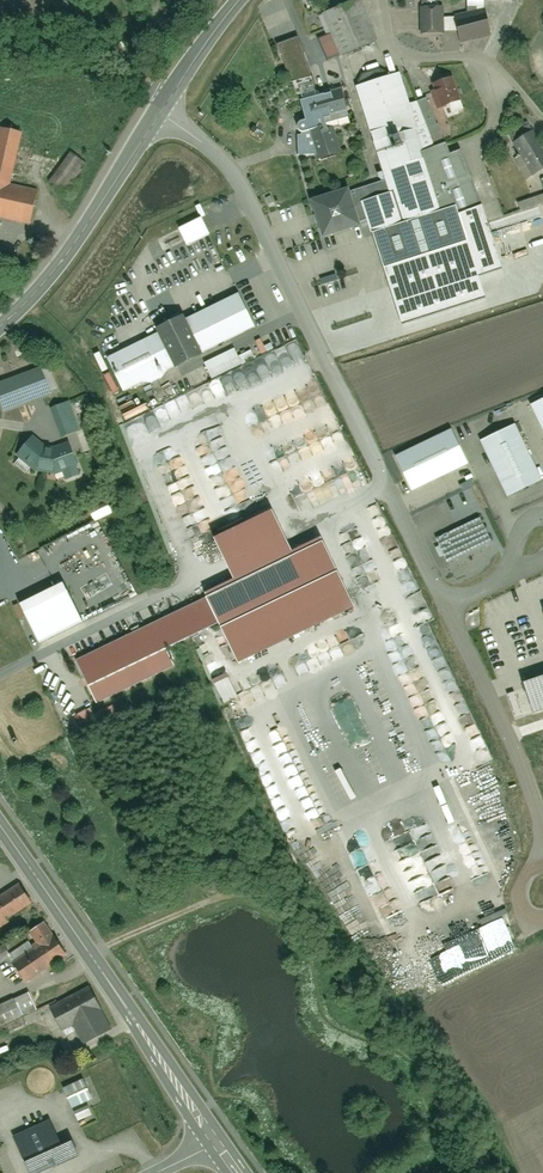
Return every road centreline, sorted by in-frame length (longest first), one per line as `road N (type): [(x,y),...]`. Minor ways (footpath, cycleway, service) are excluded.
road 1 (residential): [(159,113),(229,171),(448,606)]
road 2 (primary): [(213,1143),(0,826)]
road 3 (tertiary): [(0,327),(41,287),(159,113)]
road 4 (residential): [(448,606),(523,766),(542,829)]
road 5 (residential): [(82,0),(166,103)]
road 6 (tertiary): [(166,103),(240,0)]

